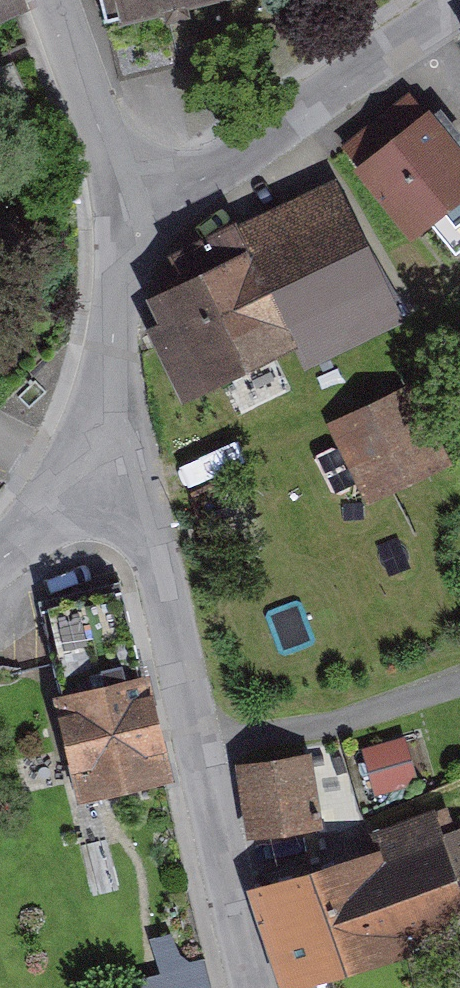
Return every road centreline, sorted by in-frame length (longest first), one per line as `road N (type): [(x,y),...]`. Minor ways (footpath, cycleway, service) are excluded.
road 1 (residential): [(113,466),(153,545),(246,987)]
road 2 (residential): [(459,6),(230,161),(133,195)]
road 3 (residential): [(133,195),(115,345),(113,466)]
road 4 (residential): [(53,0),(133,195)]
road 5 (residential): [(113,466),(0,560)]

